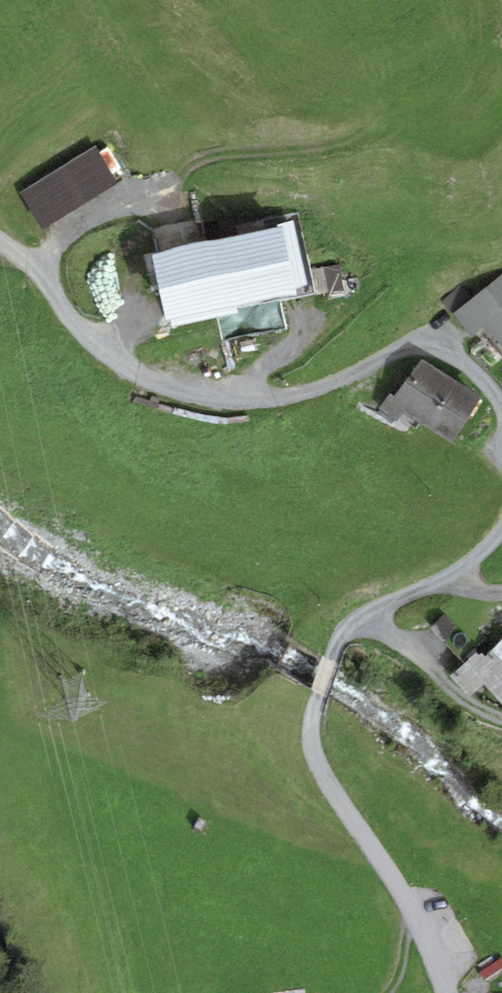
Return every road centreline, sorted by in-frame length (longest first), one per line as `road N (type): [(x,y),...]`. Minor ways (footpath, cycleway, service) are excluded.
road 1 (residential): [(442,992),(424,937),(312,736),(313,708),(344,629),(462,565),(501,525)]
road 2 (track): [(0,237),(130,366),(266,408),(351,382),(412,348),(453,355)]
road 3 (track): [(353,820),(317,815),(220,713)]

